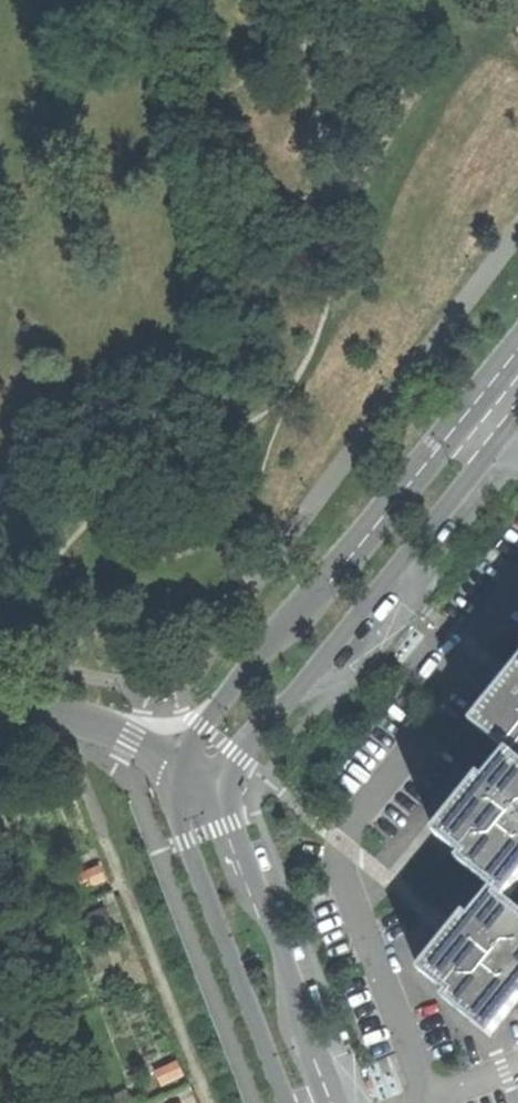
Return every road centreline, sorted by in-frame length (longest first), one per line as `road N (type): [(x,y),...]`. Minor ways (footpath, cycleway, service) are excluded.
road 1 (tertiary): [(517,349),(206,728),(190,766)]
road 2 (tertiary): [(228,782),(241,756),(517,419)]
road 3 (tertiary): [(190,766),(183,801),(190,839),(288,1102)]
road 4 (tertiary): [(334,1102),(281,941),(229,824),(228,782)]
road 5 (unclassified): [(0,703),(104,724),(190,766)]

